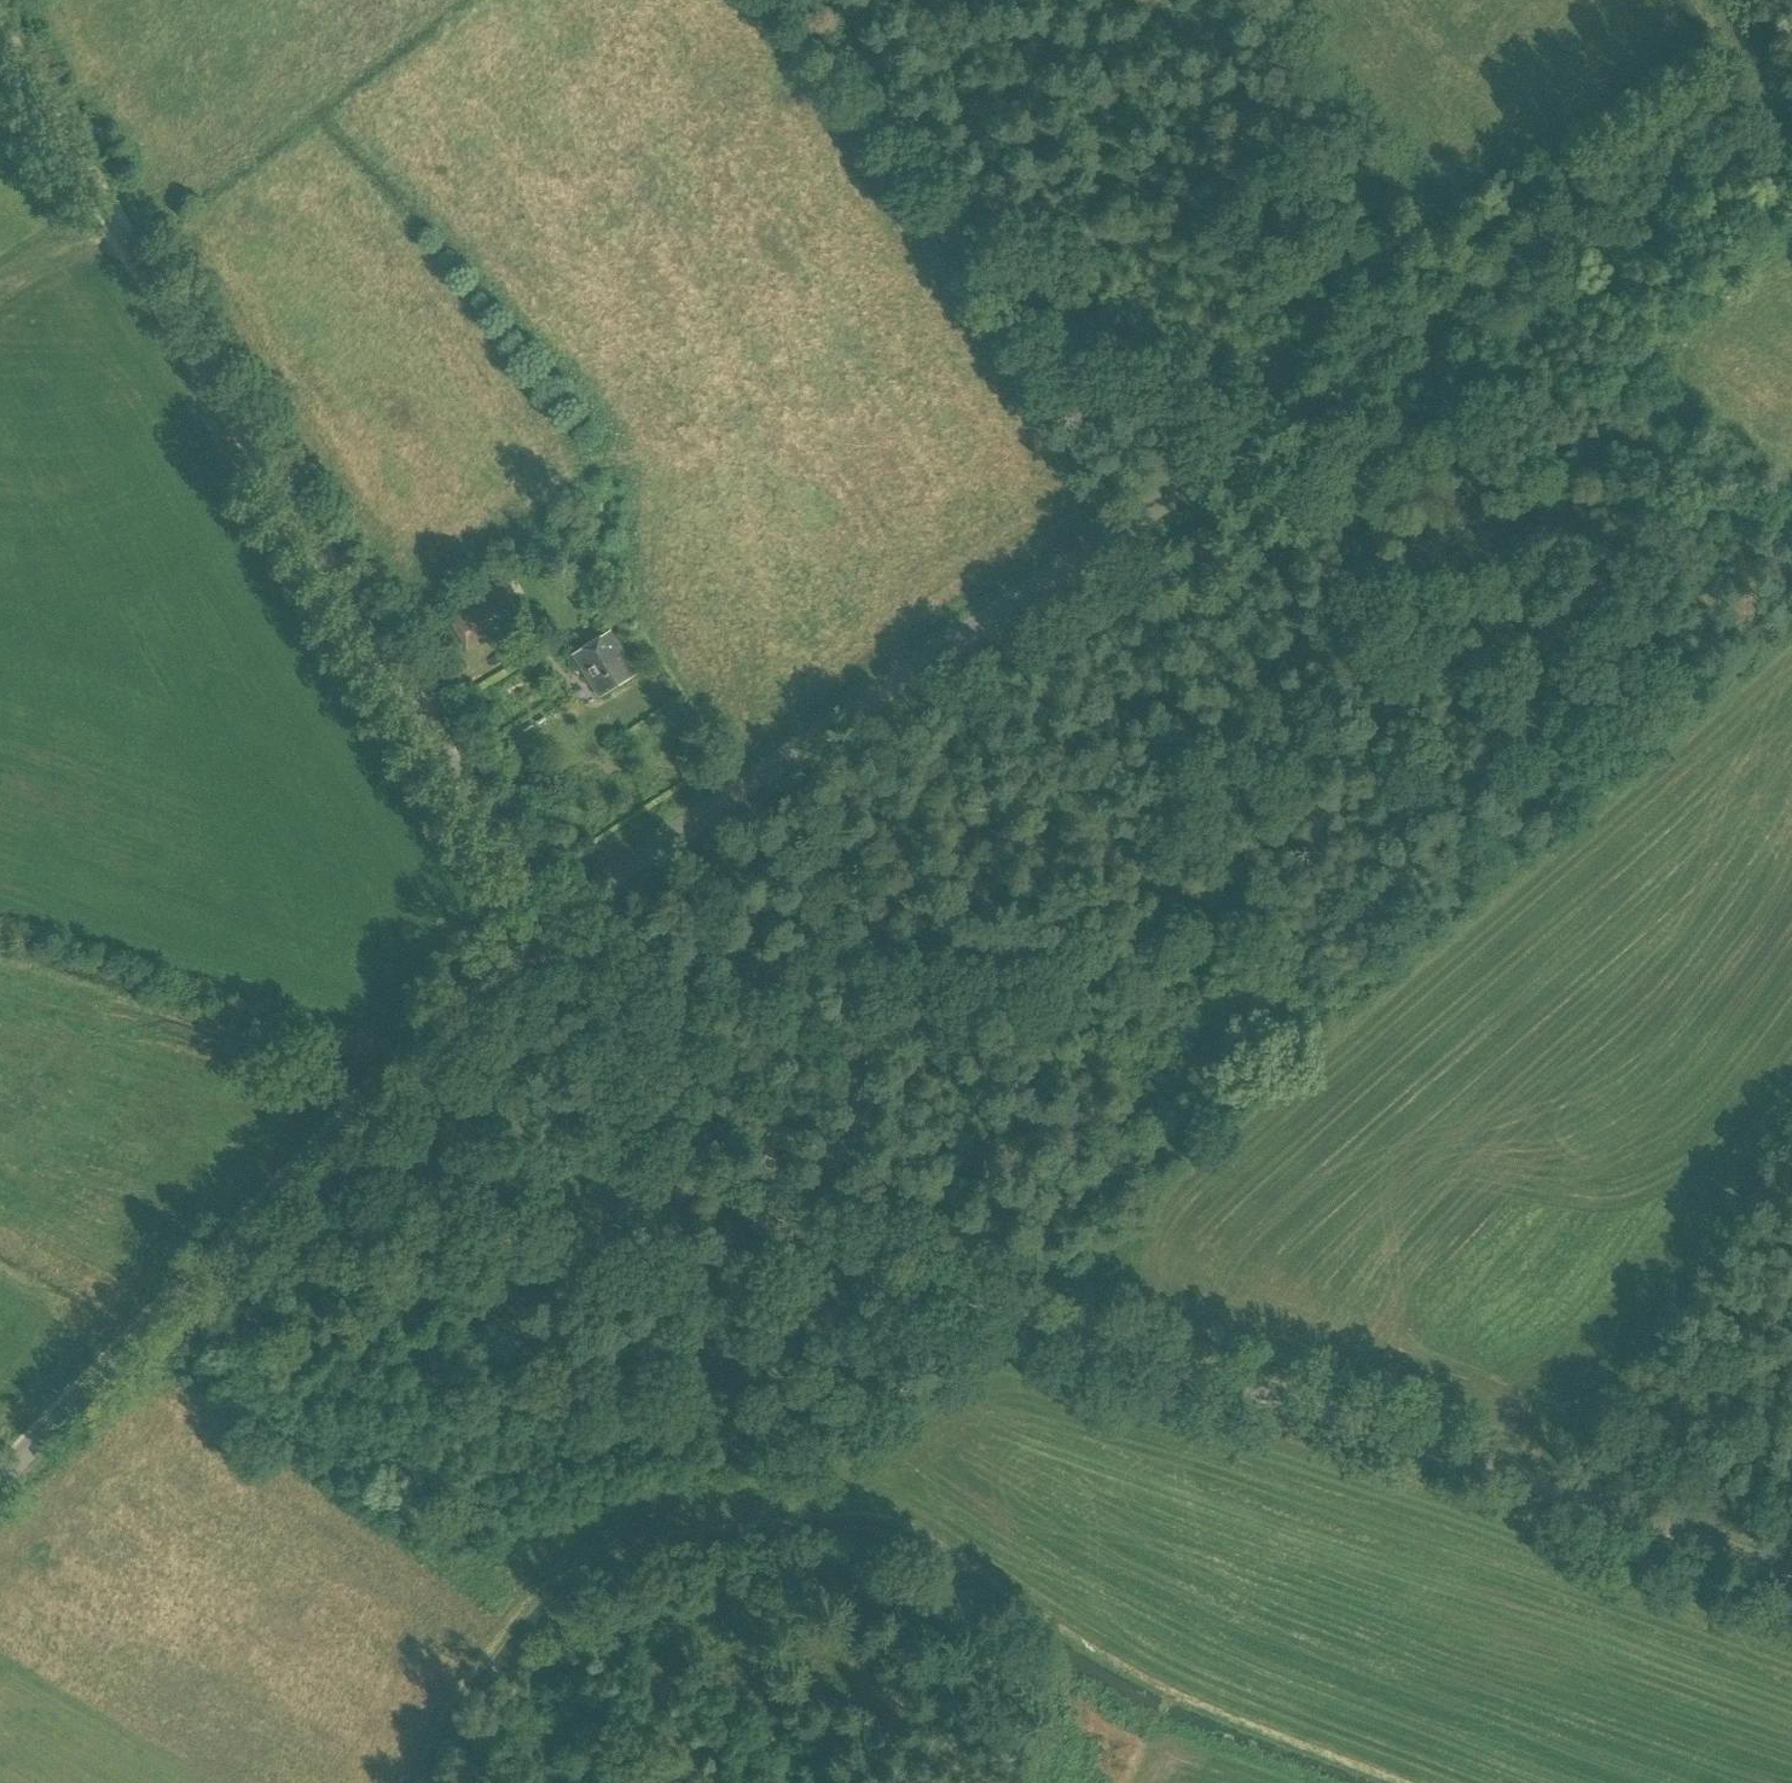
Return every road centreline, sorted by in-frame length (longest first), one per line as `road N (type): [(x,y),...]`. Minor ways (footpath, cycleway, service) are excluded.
road 1 (unclassified): [(553,924),(1791,77)]
road 2 (unclassified): [(1791,1569),(804,1238),(736,1196),(709,1163),(553,924)]
road 3 (unclassified): [(553,924),(0,44)]
road 4 (unclassified): [(0,1486),(553,924)]

